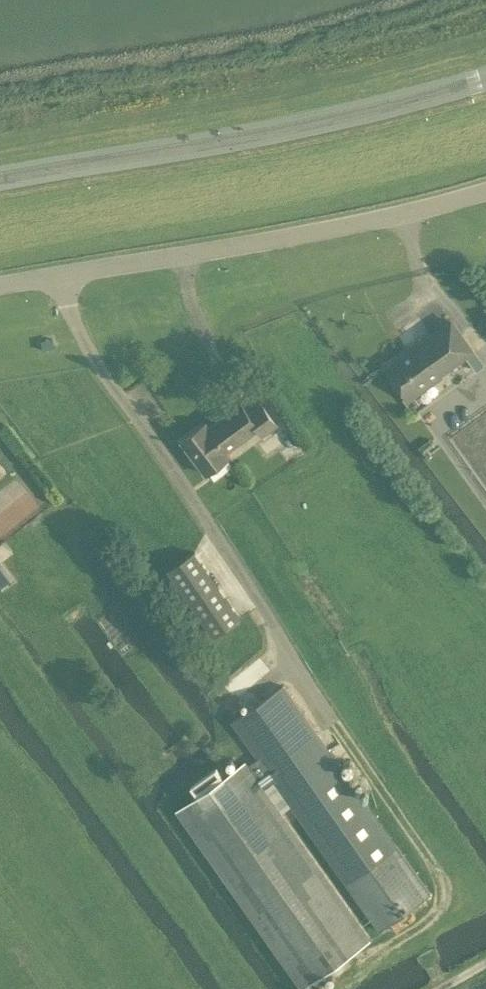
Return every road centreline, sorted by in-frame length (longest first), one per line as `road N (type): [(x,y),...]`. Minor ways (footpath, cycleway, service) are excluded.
road 1 (secondary): [(0,179),(329,123),(485,78)]
road 2 (unclassified): [(0,287),(362,219),(485,188)]
road 3 (track): [(81,988),(0,878)]

